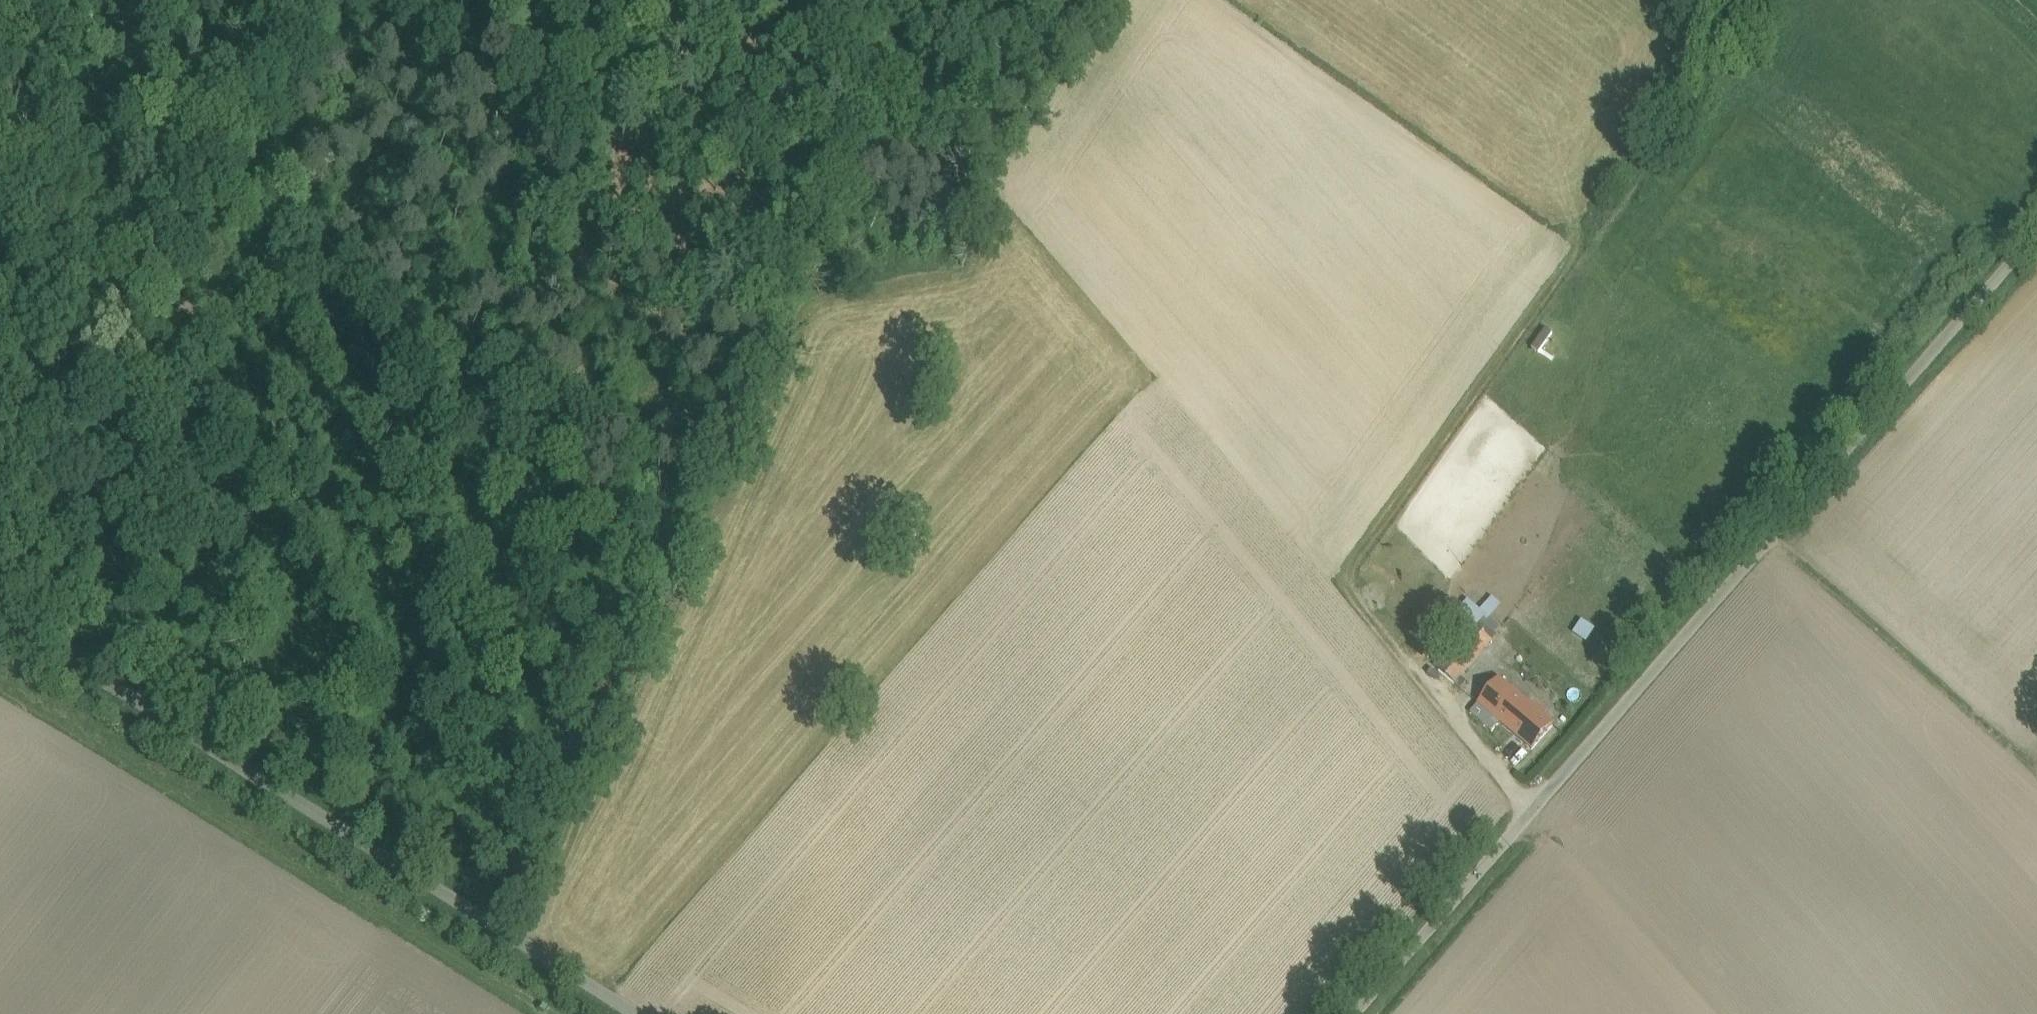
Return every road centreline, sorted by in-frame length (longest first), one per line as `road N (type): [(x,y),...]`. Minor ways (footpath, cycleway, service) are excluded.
road 1 (unclassified): [(1352,1013),(2036,235)]
road 2 (unclassified): [(0,619),(634,1013)]

